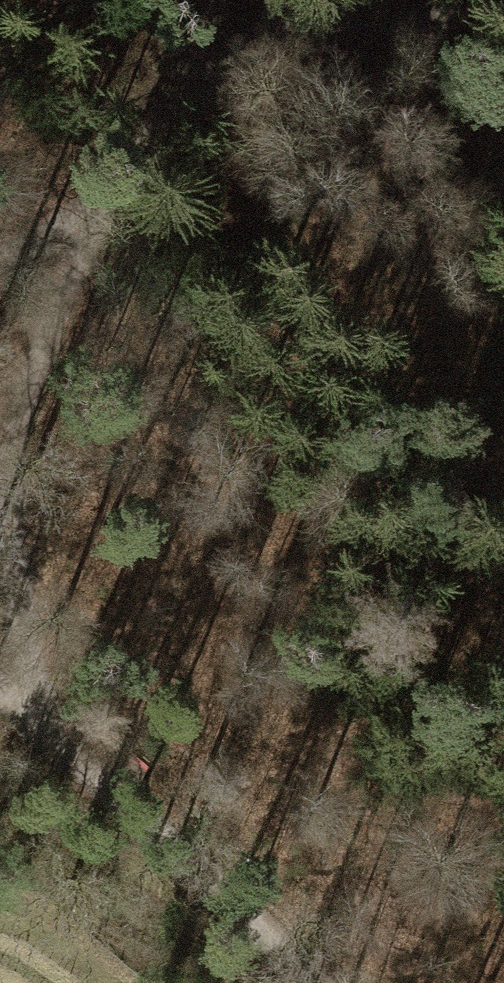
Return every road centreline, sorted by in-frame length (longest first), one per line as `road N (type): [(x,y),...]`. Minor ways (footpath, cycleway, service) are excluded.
road 1 (track): [(212,0),(184,67),(92,214),(19,392),(2,527),(27,719)]
road 2 (track): [(27,719),(98,778),(297,982)]
road 3 (track): [(503,21),(390,18),(184,67)]

